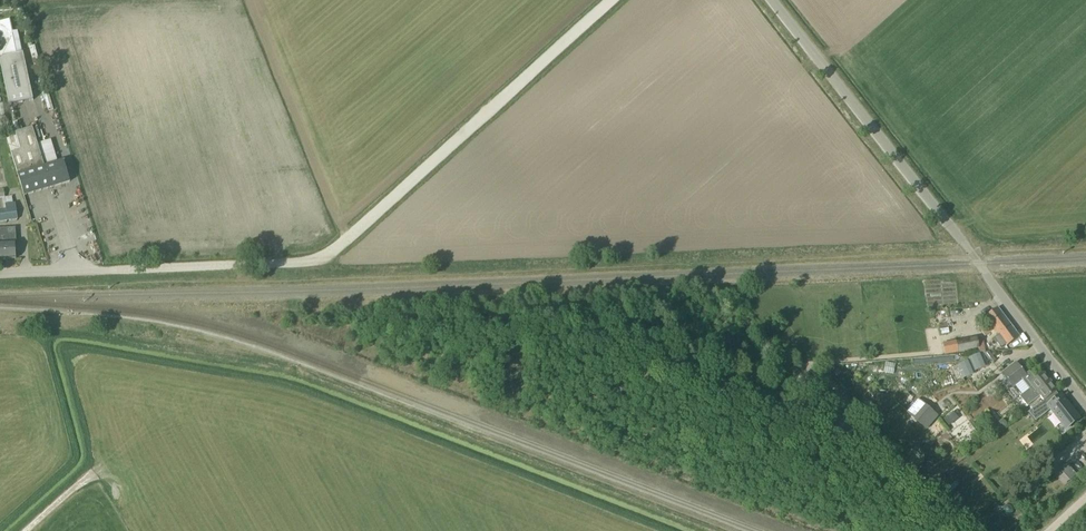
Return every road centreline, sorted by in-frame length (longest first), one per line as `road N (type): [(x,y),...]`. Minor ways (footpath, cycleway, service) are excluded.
road 1 (unclassified): [(0,274),(304,263),(328,255),(610,0)]
road 2 (unclassified): [(1085,406),(773,0)]

